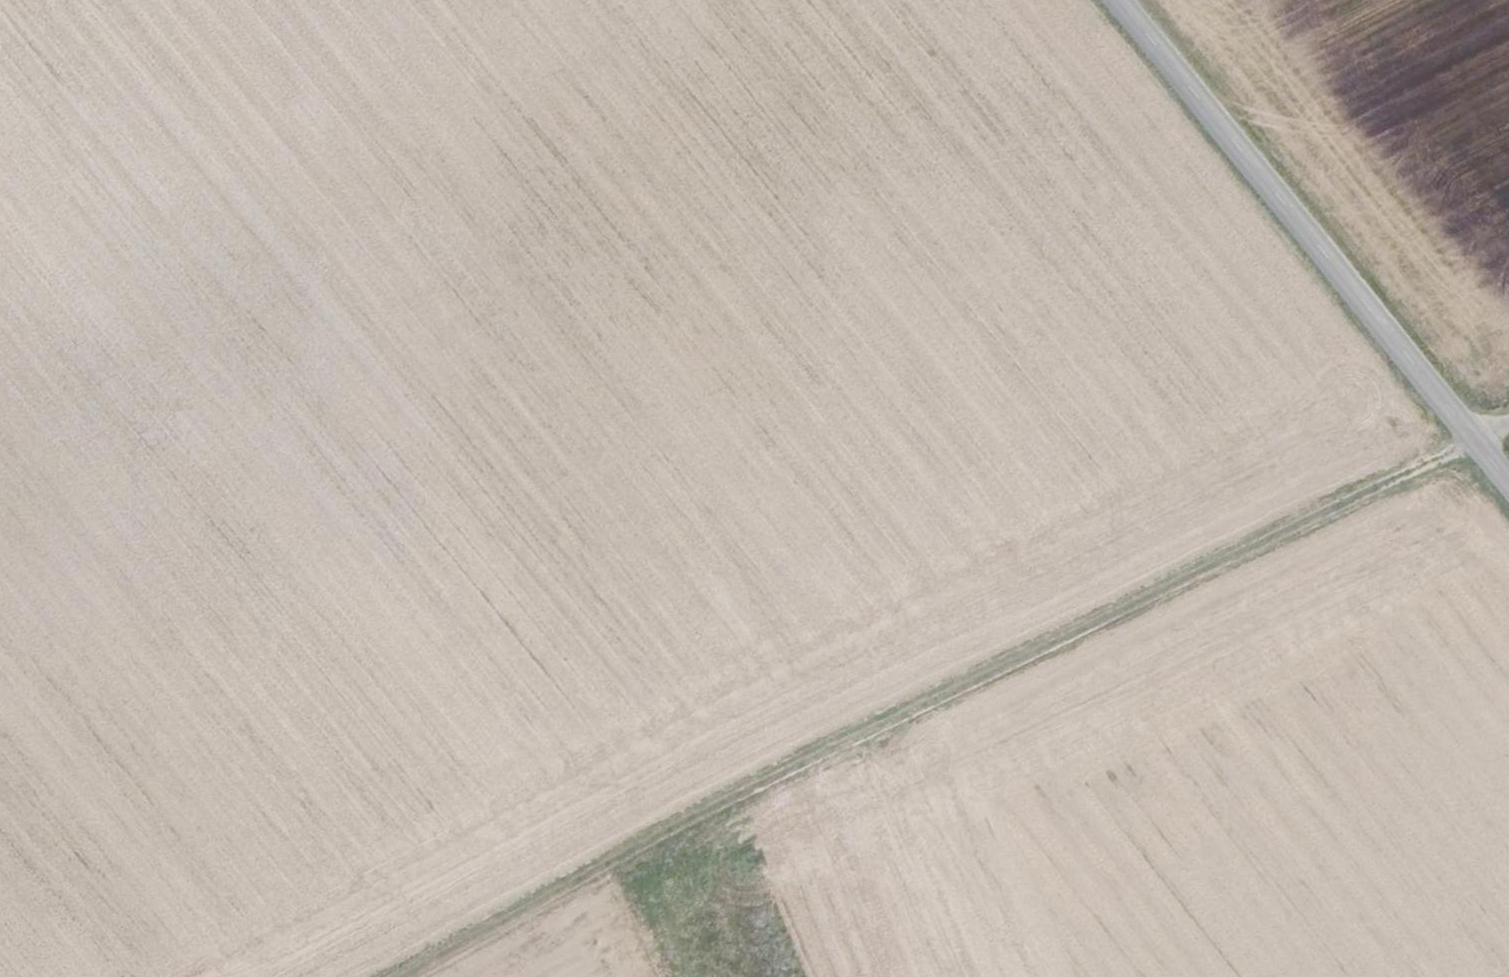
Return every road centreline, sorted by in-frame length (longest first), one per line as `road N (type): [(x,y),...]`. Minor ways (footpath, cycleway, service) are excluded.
road 1 (track): [(412,976),(751,793),(1508,429)]
road 2 (tertiary): [(1123,0),(1508,483)]

